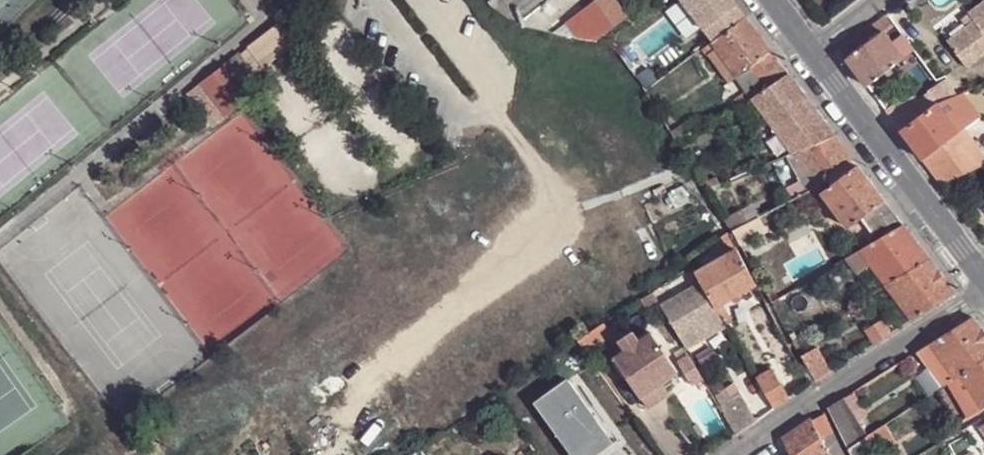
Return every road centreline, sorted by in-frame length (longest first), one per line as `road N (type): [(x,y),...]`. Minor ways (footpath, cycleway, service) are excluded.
road 1 (residential): [(735,454),(983,291)]
road 2 (residential): [(807,59),(983,291)]

